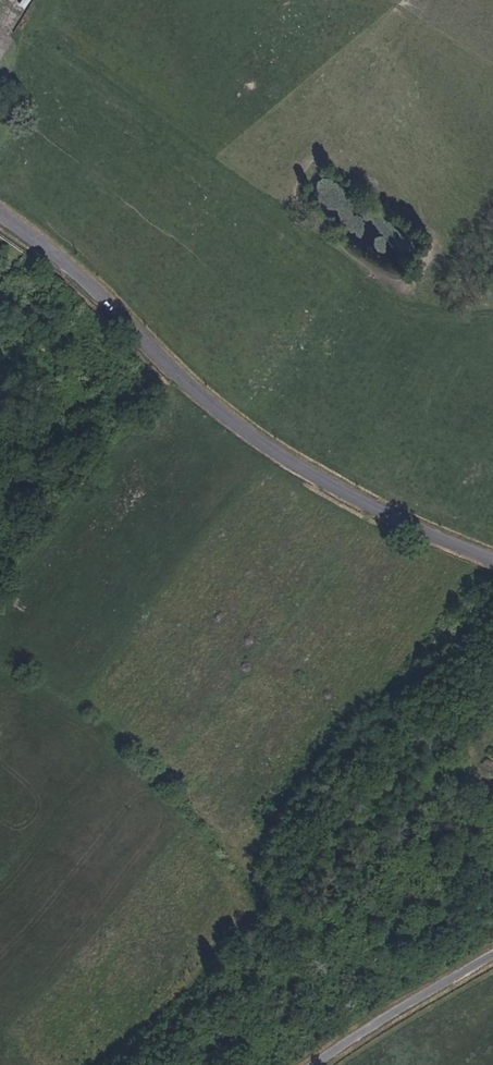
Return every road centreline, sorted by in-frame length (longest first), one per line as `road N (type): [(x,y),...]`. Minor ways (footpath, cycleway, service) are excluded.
road 1 (track): [(262,465),(474,577),(240,872),(171,769),(73,697)]
road 2 (tertiary): [(492,559),(369,505),(228,421),(52,252),(0,214)]
road 3 (track): [(210,827),(204,843),(262,917),(113,1064)]
road 4 (track): [(361,517),(171,769)]
road 5 (track): [(73,697),(262,465)]
road 6 (unclassified): [(318,1064),(492,956)]

